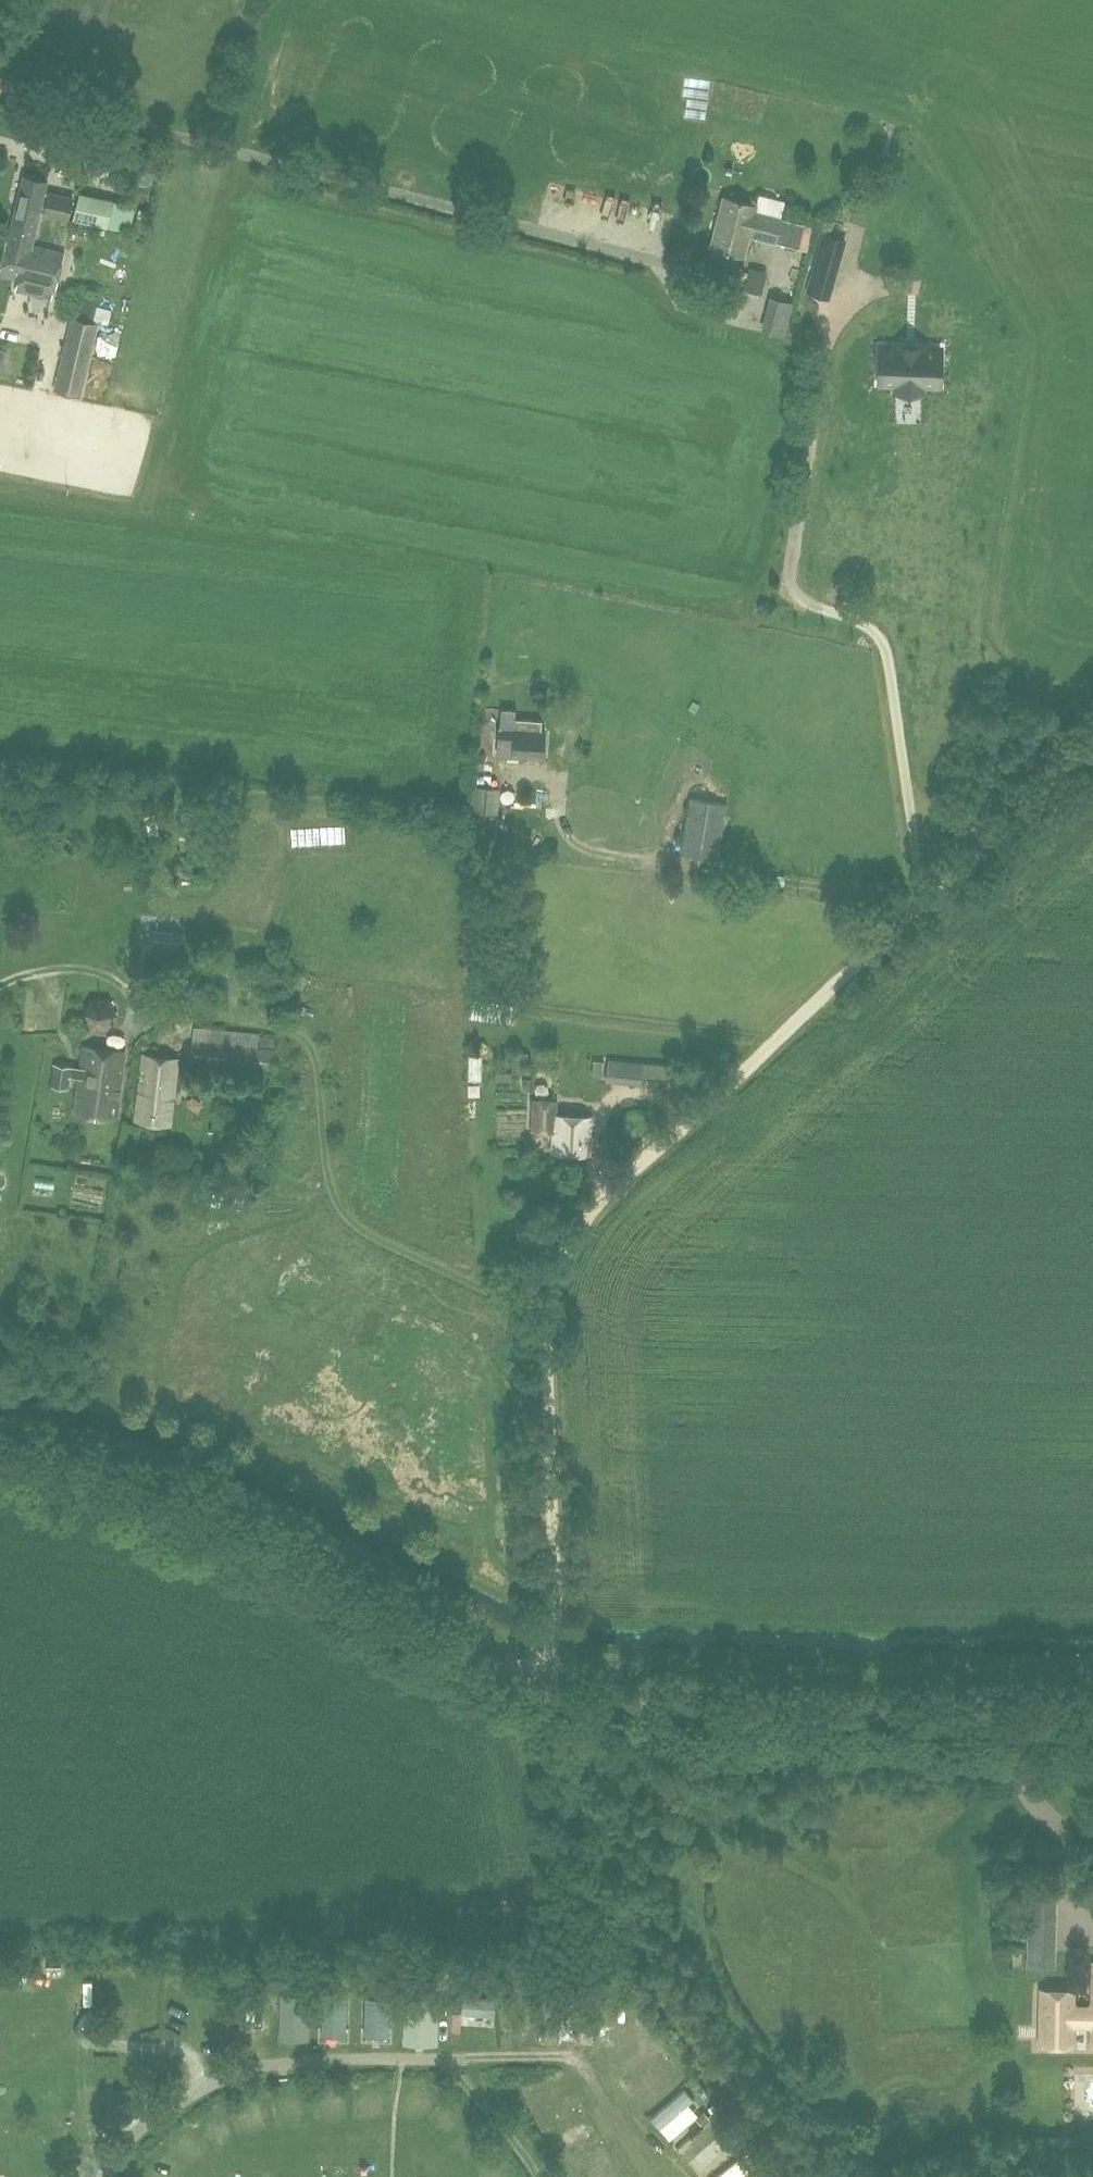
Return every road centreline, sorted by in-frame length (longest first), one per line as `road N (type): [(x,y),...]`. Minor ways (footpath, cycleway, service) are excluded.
road 1 (track): [(551,1689),(548,1303),(577,1228),(1092,747)]
road 2 (unclassified): [(551,1689),(494,1669),(233,1530),(0,1449)]
road 3 (unclassified): [(551,1689),(681,1707),(1092,1713)]
road 4 (track): [(204,2088),(196,2061),(171,2046),(40,2049)]
road 5 (track): [(647,2176),(574,2061)]
road 6 (track): [(117,985),(94,971),(58,969),(0,986)]

